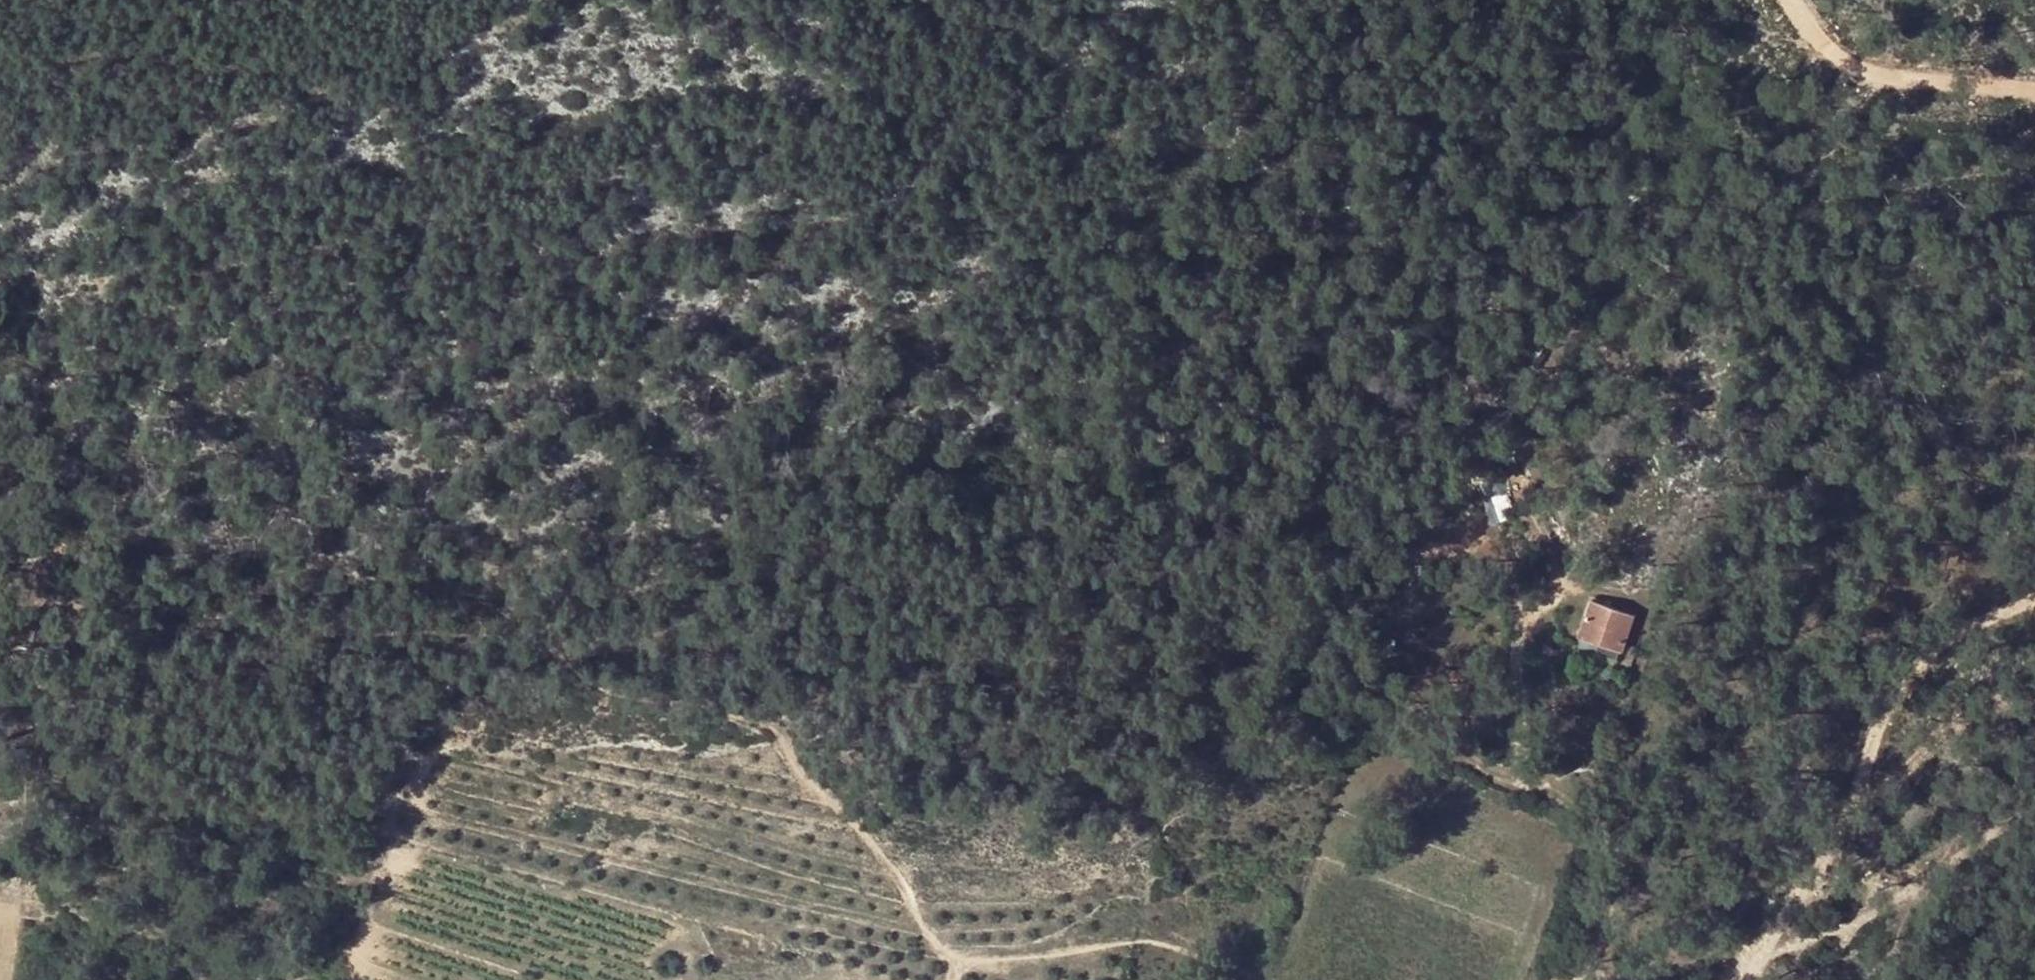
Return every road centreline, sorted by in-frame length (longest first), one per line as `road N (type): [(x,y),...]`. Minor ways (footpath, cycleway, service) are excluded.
road 1 (track): [(1728,979),(1870,794),(1868,724),(1960,626),(1998,607)]
road 2 (track): [(2034,79),(1926,75),(1814,0)]

